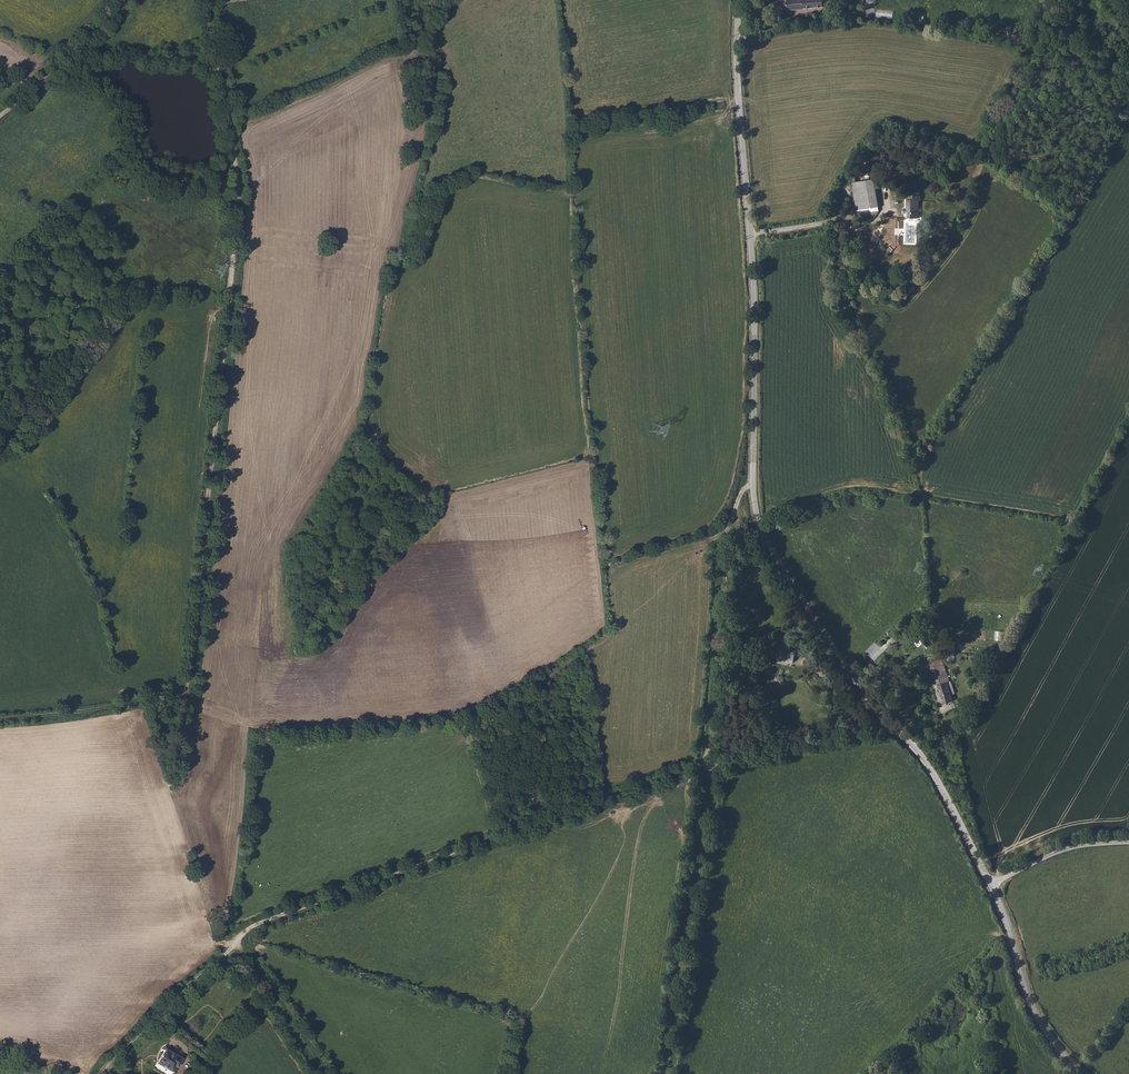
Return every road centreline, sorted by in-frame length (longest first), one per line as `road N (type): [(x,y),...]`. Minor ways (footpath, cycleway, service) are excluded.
road 1 (tertiary): [(991,886),(923,757),(880,717),(758,525),(736,0)]
road 2 (track): [(207,0),(241,203),(185,689),(93,711),(0,720)]
road 3 (track): [(894,732),(693,768),(265,921),(161,1007),(102,1073)]
road 4 (track): [(665,1073),(710,765),(728,530),(753,477)]
road 5 (track): [(1128,403),(1075,518),(917,493)]
road 6 (tertiary): [(1085,1073),(1037,1018),(991,886)]
road 7 (track): [(123,0),(0,117)]
road 8 (track): [(321,1073),(241,938)]
road 9 (unclassified): [(991,886),(1087,844),(1128,842)]

